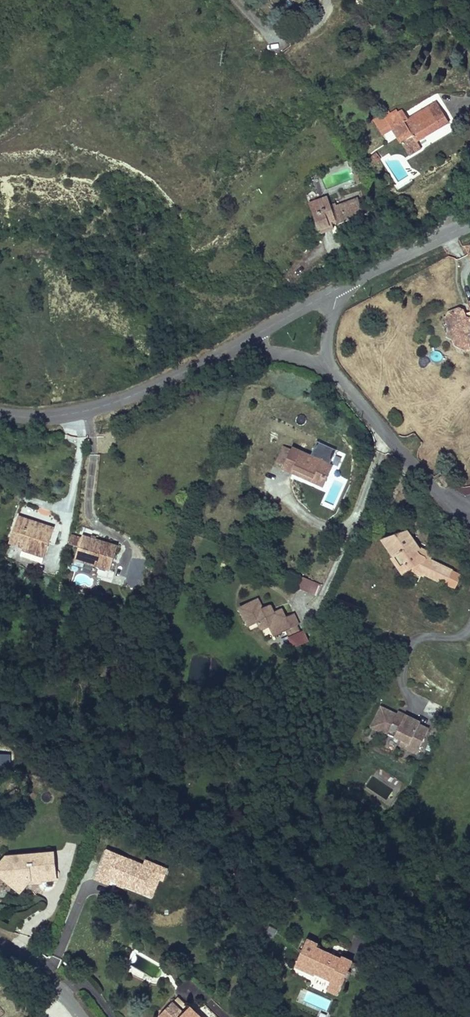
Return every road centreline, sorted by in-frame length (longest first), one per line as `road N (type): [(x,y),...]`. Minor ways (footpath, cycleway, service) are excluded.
road 1 (tertiary): [(0,413),(88,411),(237,344)]
road 2 (residential): [(331,370),(469,522)]
road 3 (tertiary): [(340,286),(469,225)]

